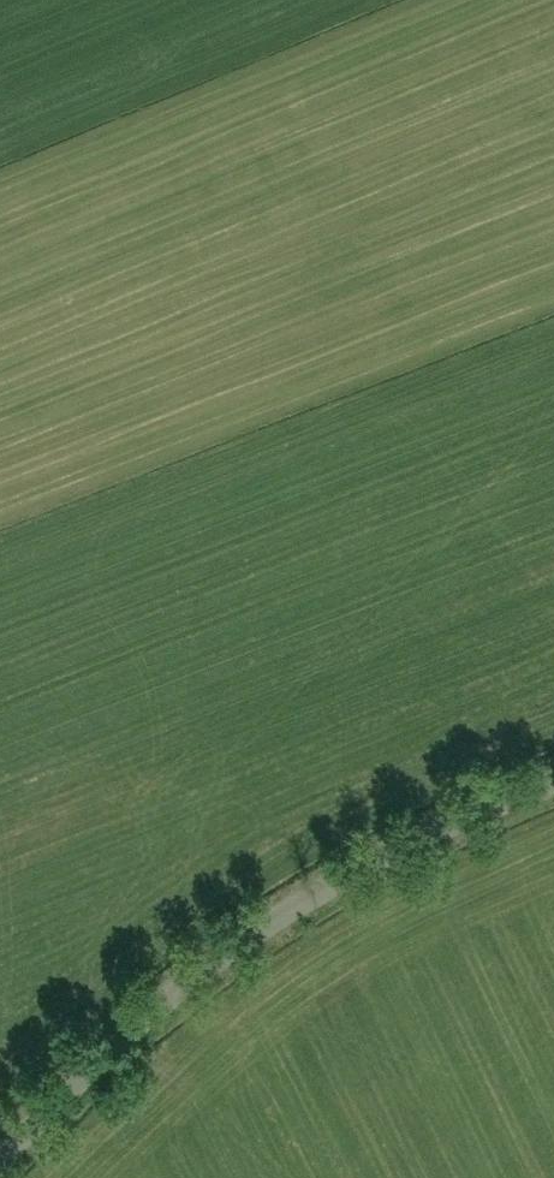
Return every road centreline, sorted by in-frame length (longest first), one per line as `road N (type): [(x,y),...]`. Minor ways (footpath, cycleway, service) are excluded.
road 1 (unclassified): [(0,1161),(178,992),(268,923),(364,862),(553,778)]

